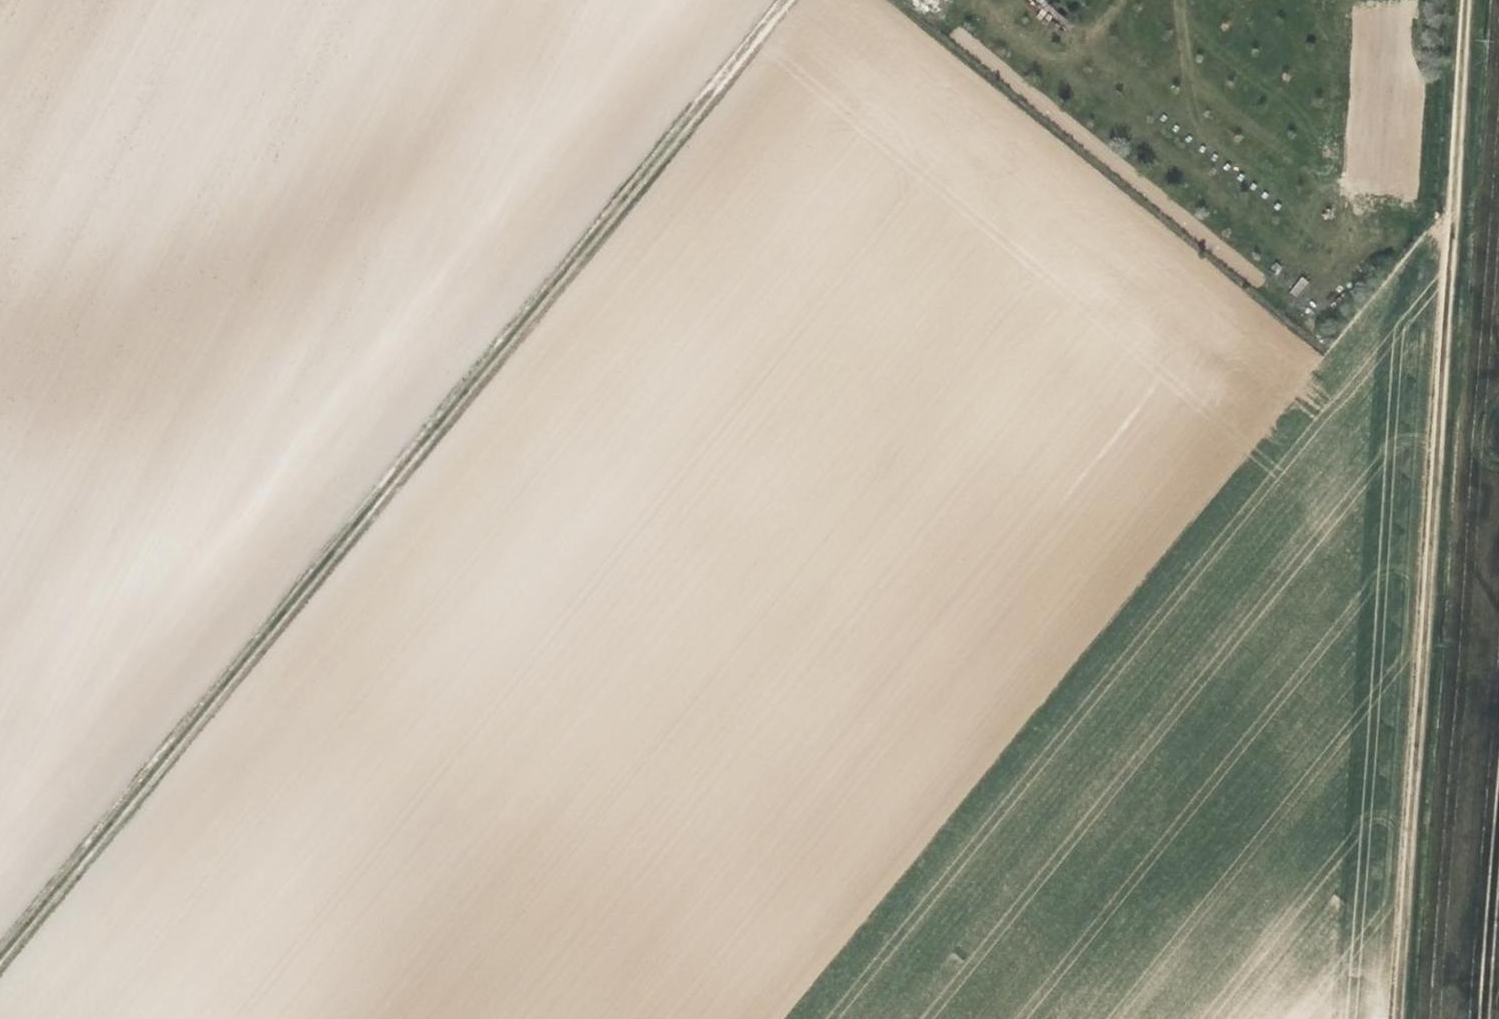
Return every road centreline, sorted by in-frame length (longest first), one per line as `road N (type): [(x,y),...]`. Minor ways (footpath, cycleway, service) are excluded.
road 1 (track): [(0,957),(785,0)]
road 2 (track): [(1462,0),(1396,1018)]

